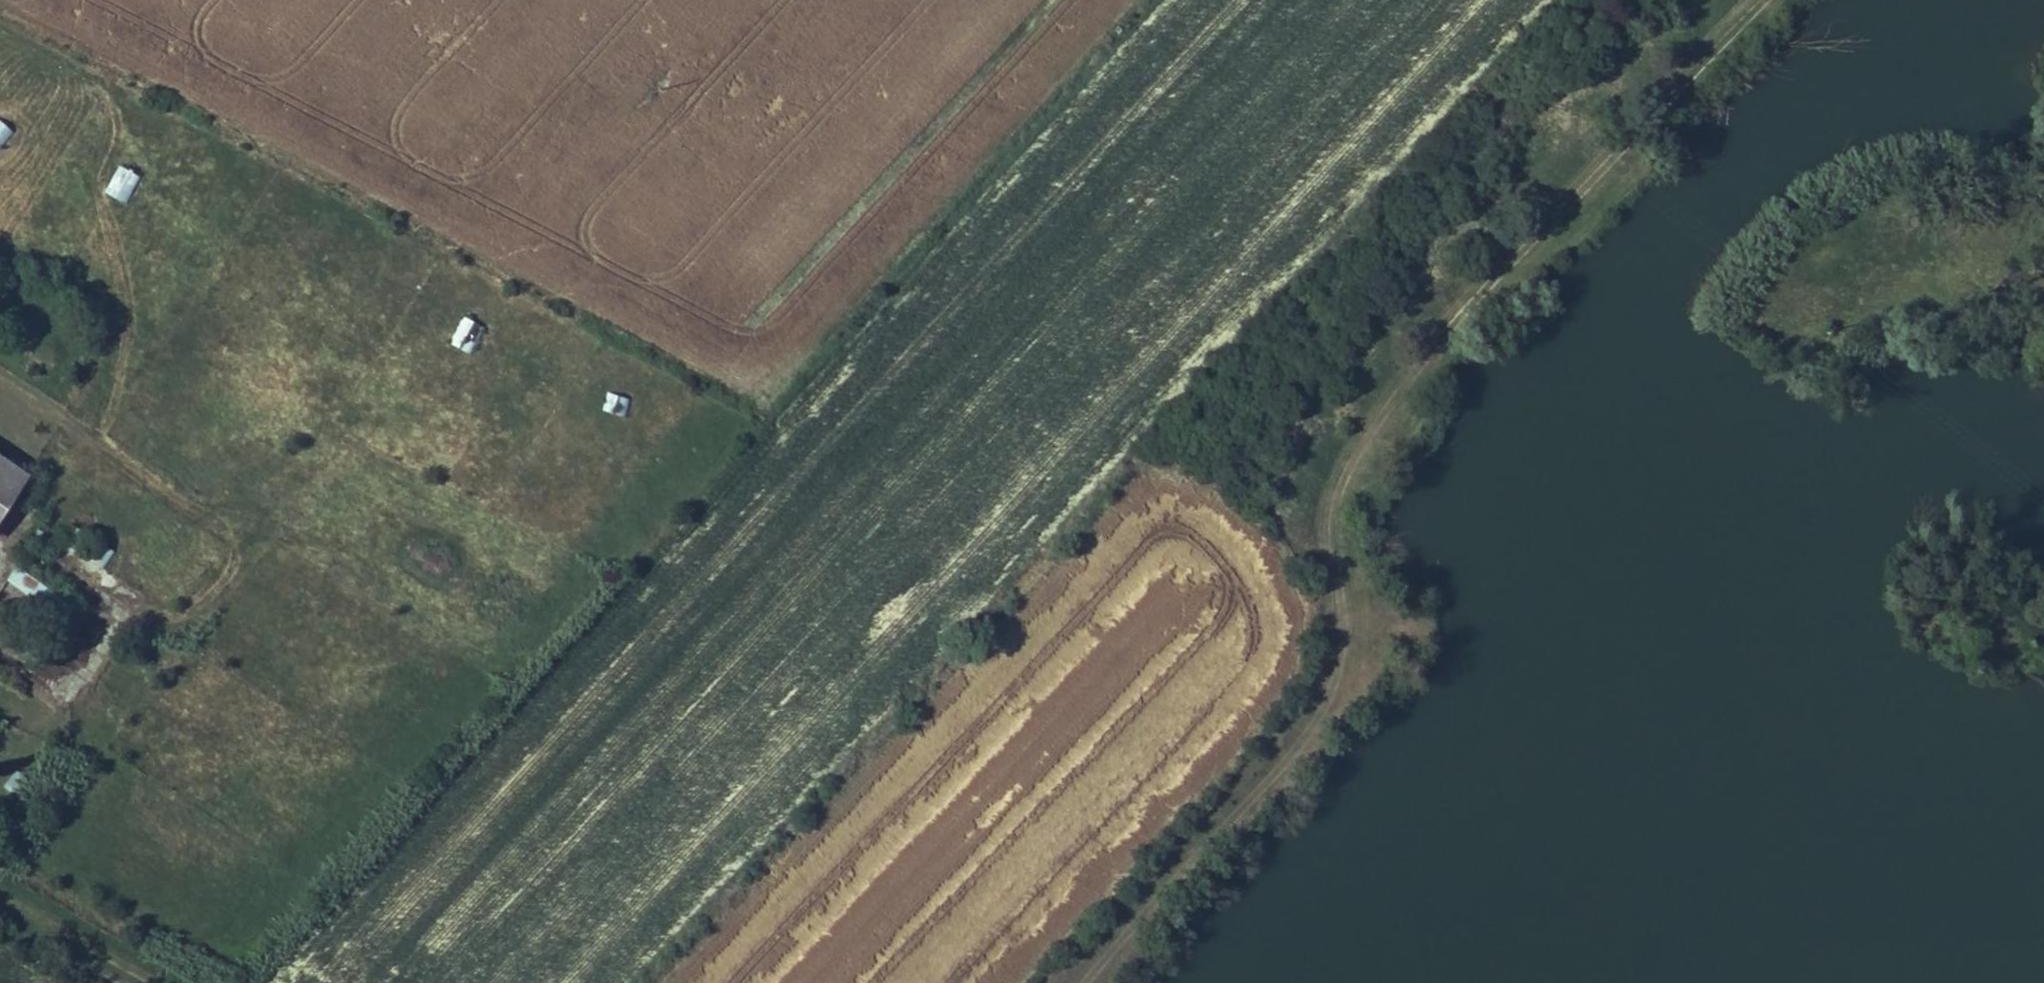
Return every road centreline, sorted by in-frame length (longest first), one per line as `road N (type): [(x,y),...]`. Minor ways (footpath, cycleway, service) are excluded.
road 1 (track): [(1094,982),(1329,686),(1345,647),(1340,514),(1356,462),(1452,330),(1535,237),(1776,0)]

